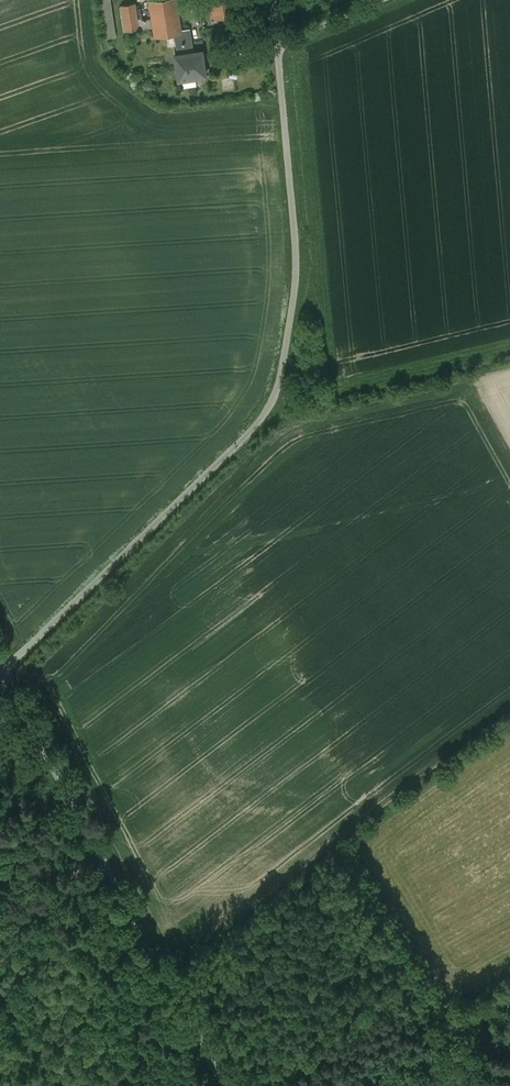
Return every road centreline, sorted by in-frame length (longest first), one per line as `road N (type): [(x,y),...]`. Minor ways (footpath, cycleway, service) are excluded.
road 1 (unclassified): [(0,665),(14,661),(206,472),(277,391),(297,280),(274,0)]
road 2 (unclassified): [(0,677),(226,1085)]
road 3 (unclassified): [(358,1085),(509,1004)]

